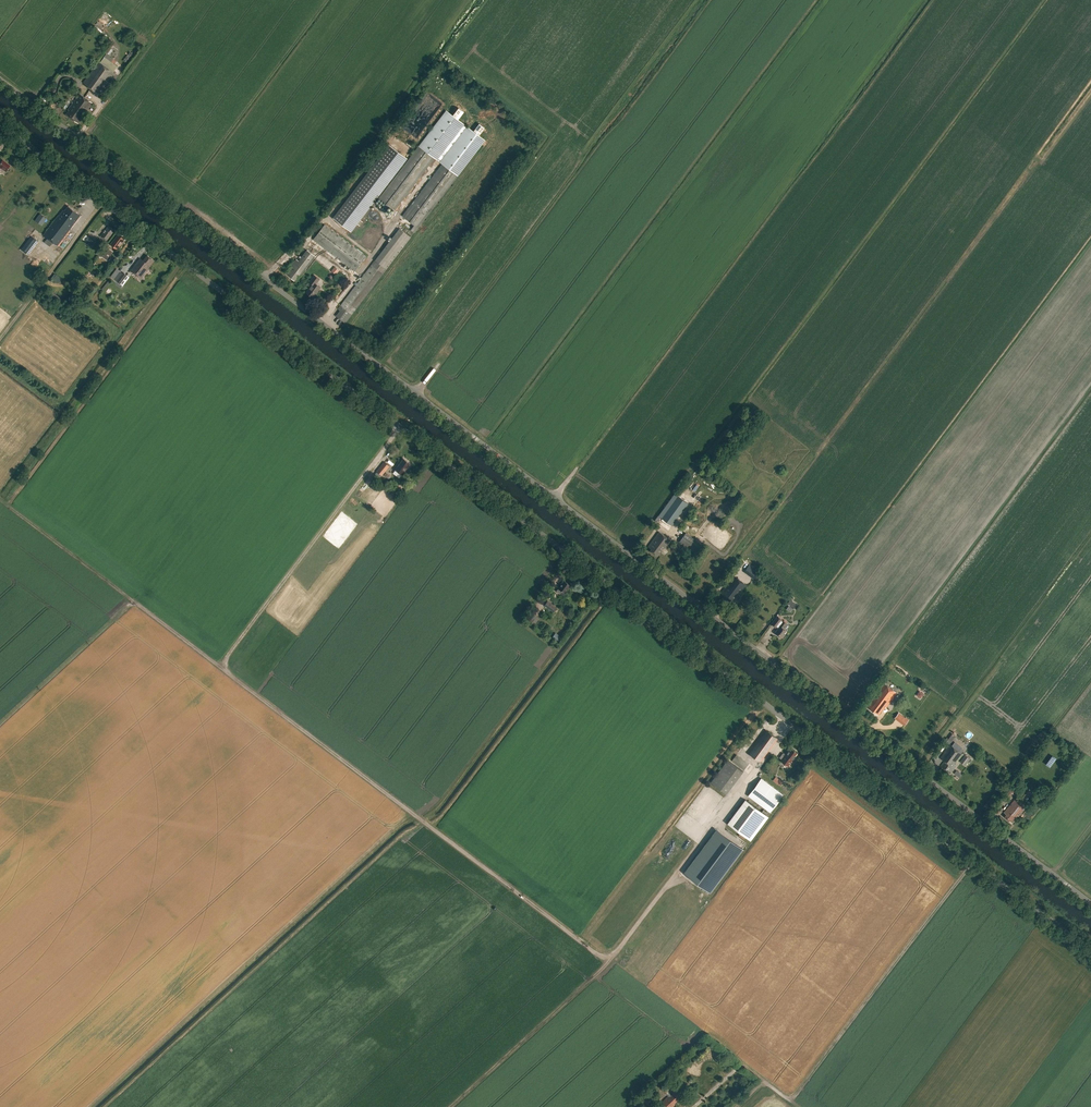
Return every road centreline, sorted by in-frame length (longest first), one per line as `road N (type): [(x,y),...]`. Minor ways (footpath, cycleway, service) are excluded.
road 1 (tertiary): [(1090,951),(0,123)]
road 2 (unclassified): [(1090,903),(0,79)]
road 3 (track): [(695,1106),(742,1064),(791,1102),(973,861)]
road 4 (track): [(451,1106),(596,975),(709,830)]

